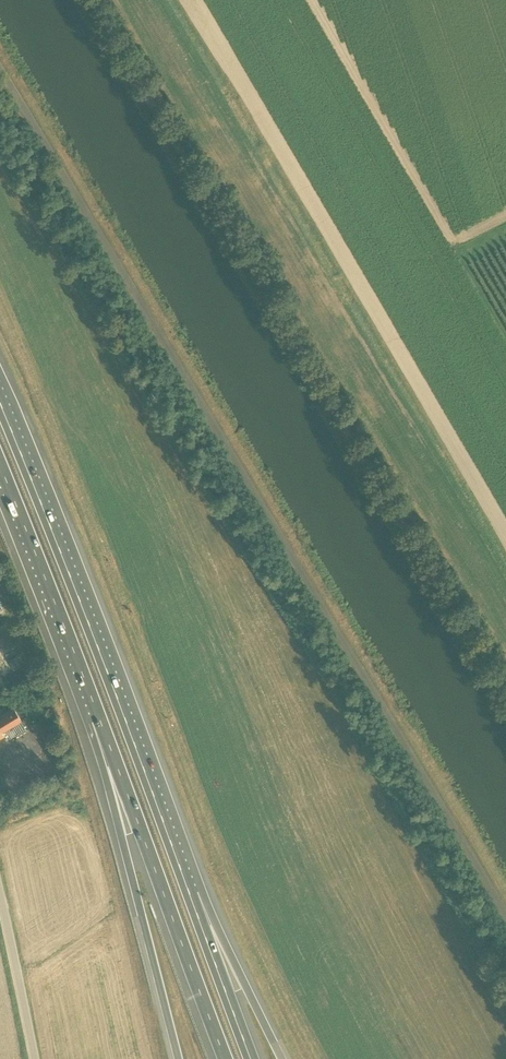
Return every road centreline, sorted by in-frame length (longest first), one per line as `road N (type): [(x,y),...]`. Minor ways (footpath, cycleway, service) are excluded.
road 1 (unclassified): [(505,923),(0,67)]
road 2 (track): [(505,699),(88,0)]
road 3 (motorway): [(150,783),(0,406)]
road 4 (motorway): [(99,720),(224,1058)]
road 5 (motorway): [(99,720),(180,1058)]
road 6 (motorway): [(283,1058),(150,783)]
road 7 (motorway): [(251,1058),(150,783)]
road 8 (motorway): [(0,467),(99,720)]
road 9 (unclassified): [(32,1058),(0,925)]

